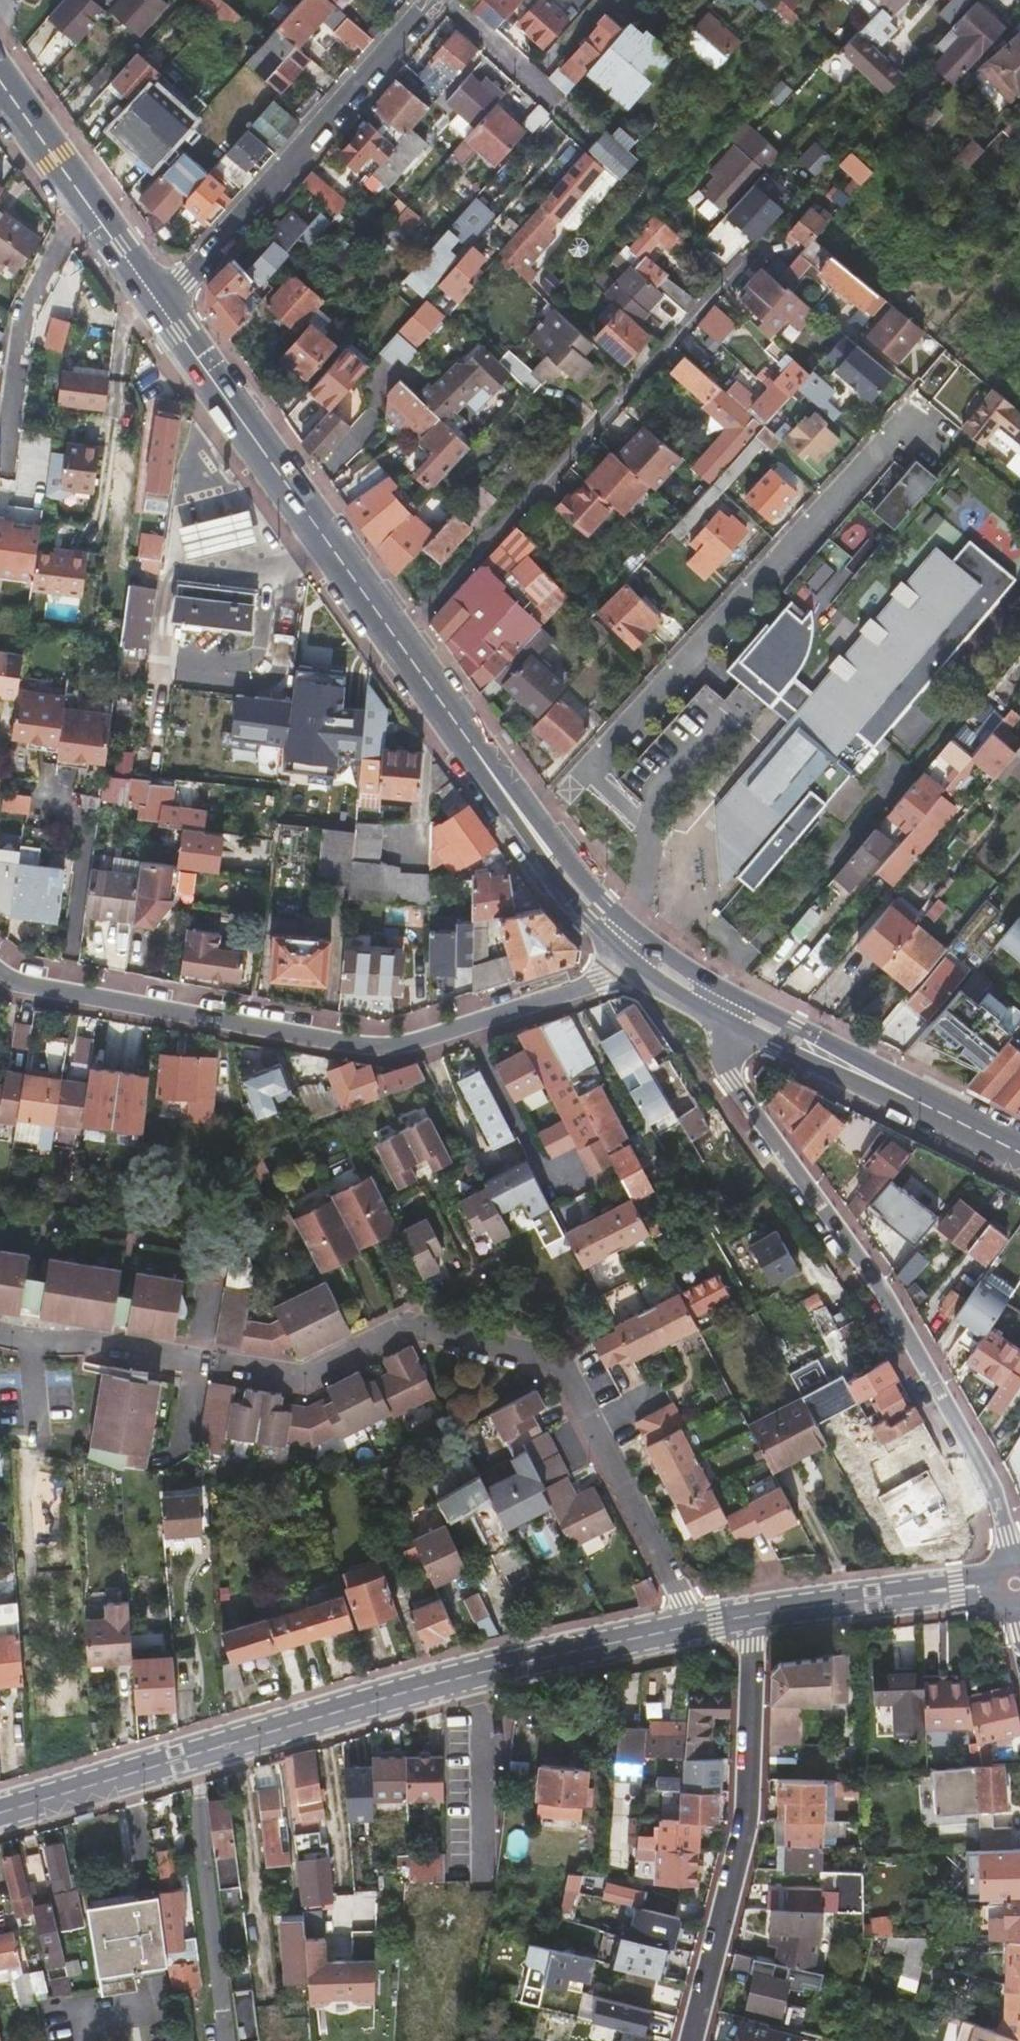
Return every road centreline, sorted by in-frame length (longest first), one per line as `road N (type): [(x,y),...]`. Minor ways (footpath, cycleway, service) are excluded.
road 1 (residential): [(690,1628),(565,1366),(410,1325),(307,1378),(31,1341)]
road 2 (residential): [(0,1813),(424,1687),(690,1628)]
road 3 (primary): [(160,307),(557,868)]
road 4 (residential): [(628,950),(606,977),(391,1048),(19,980),(0,964)]
road 5 (residential): [(1016,1585),(991,1497),(925,1373),(731,1089),(719,1023)]
road 6 (residential): [(755,1613),(749,1821),(696,2040)]
road 7 (residential): [(432,0),(160,307)]
road 8 (primary): [(0,83),(160,307)]
road 9 (residential): [(755,1613),(1016,1585)]
road 10 (primary): [(917,1106),(804,1029),(721,993)]
road 11 (primary): [(719,1023),(917,1106)]
road 12 (residential): [(558,100),(444,0)]

